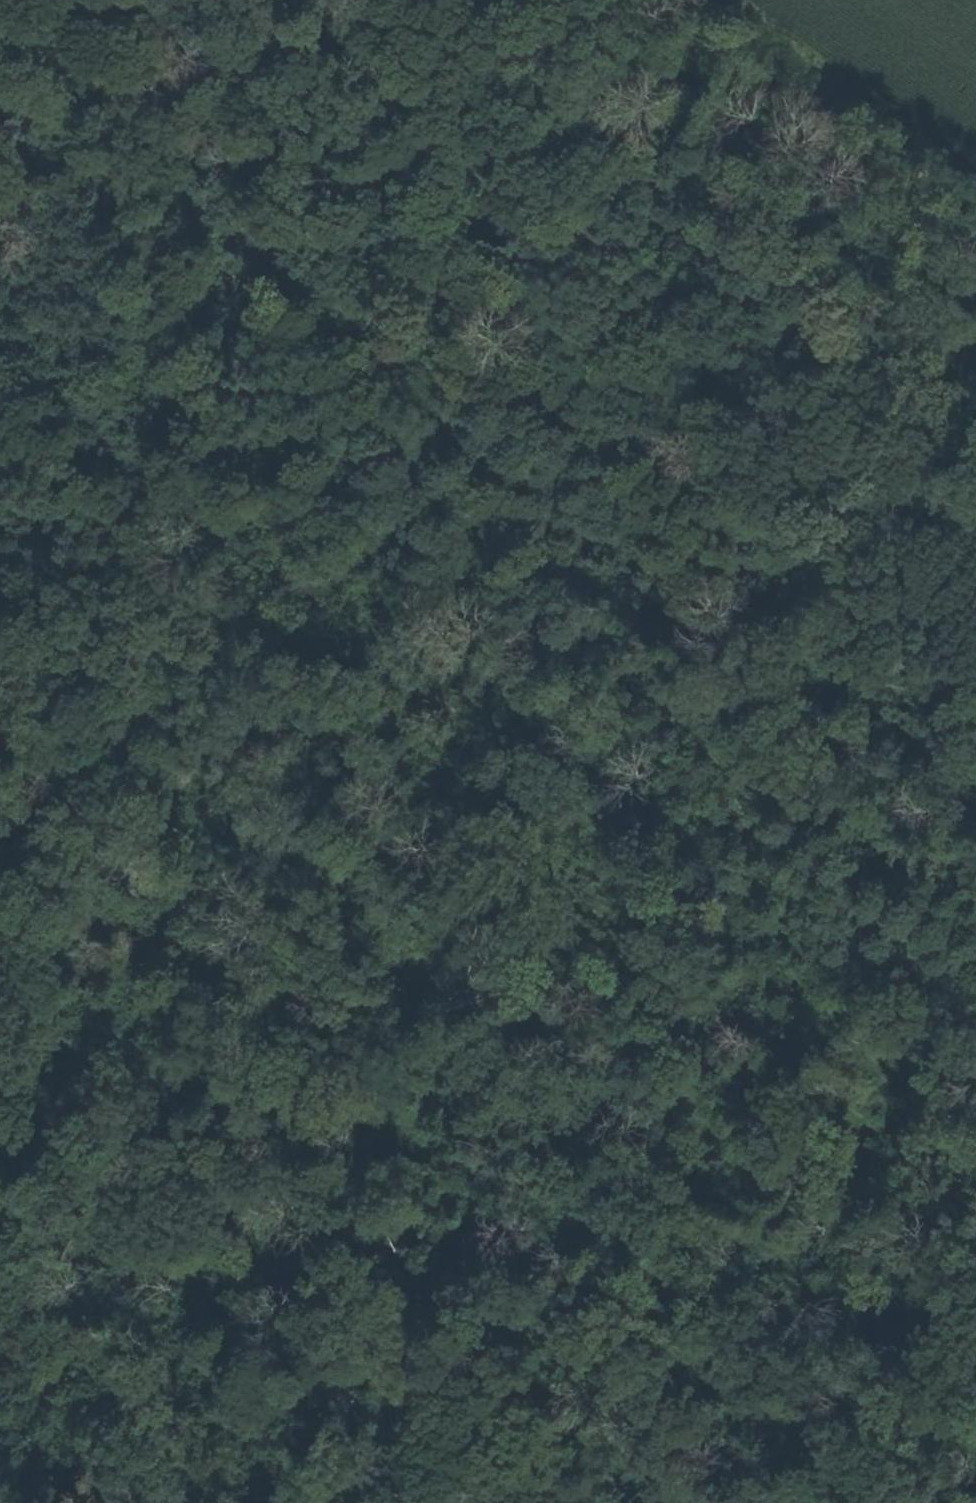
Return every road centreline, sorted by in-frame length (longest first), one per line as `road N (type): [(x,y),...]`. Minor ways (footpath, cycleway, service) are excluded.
road 1 (track): [(975,1350),(893,1502)]

